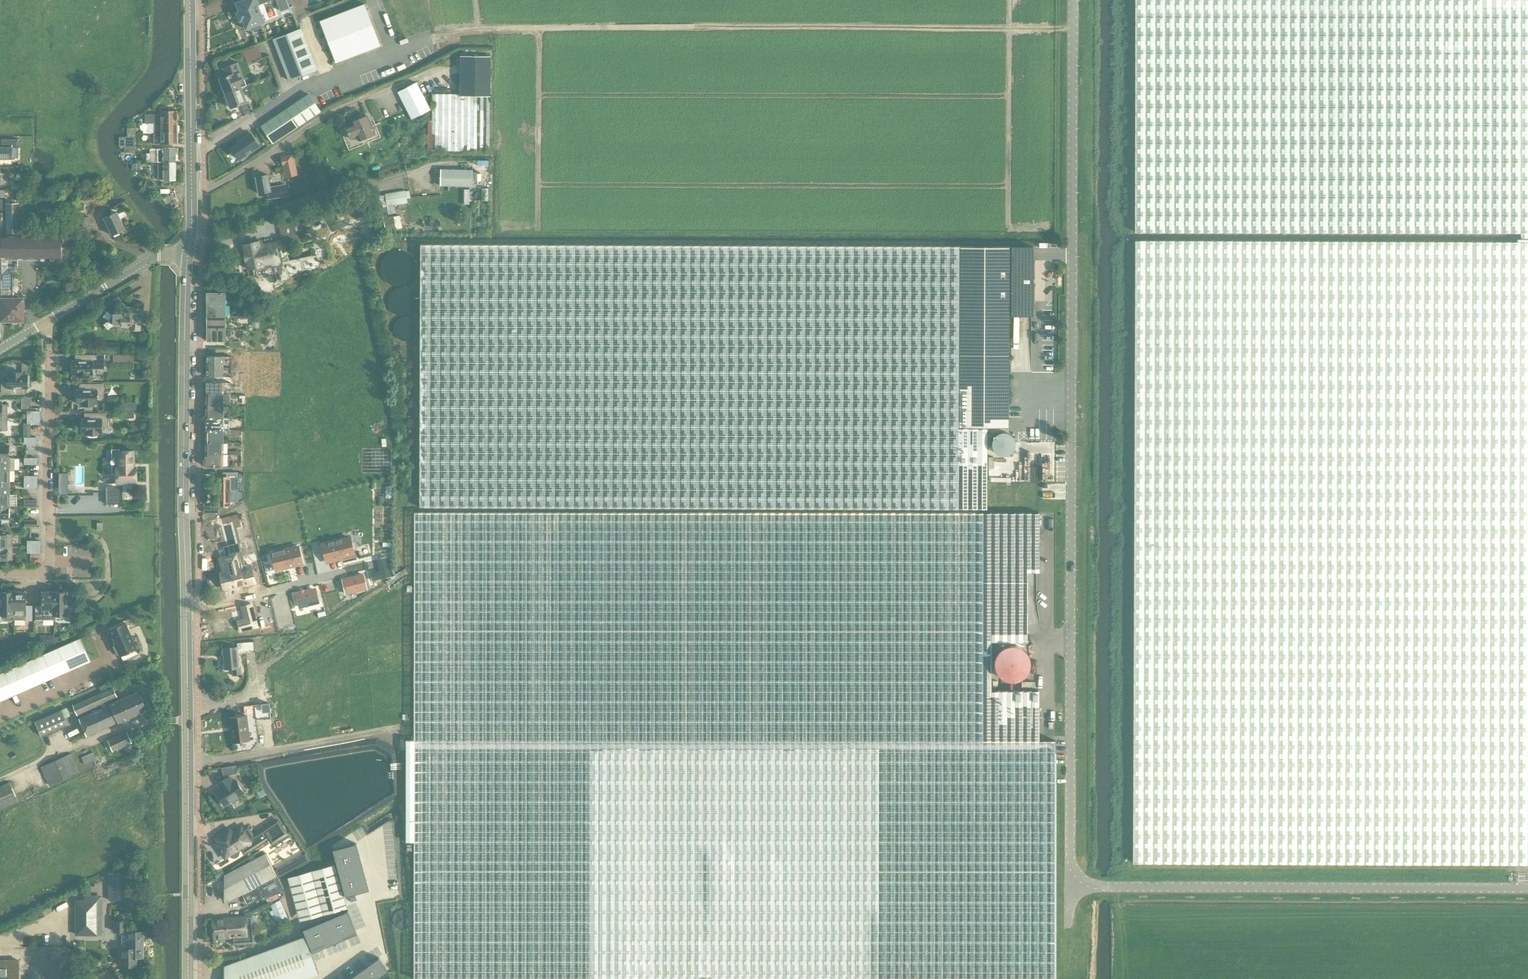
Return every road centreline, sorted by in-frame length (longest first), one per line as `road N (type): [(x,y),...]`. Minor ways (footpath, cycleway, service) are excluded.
road 1 (unclassified): [(1072,0),(1071,887)]
road 2 (unclassified): [(1071,887),(1527,889)]
road 3 (tertiary): [(186,607),(188,978)]
road 4 (tertiary): [(189,255),(186,607)]
road 5 (residential): [(0,573),(49,573),(45,322)]
road 6 (tertiary): [(190,0),(189,255)]
road 7 (residential): [(345,571),(186,607)]
road 8 (unclassified): [(45,322),(152,258),(189,255)]
road 9 (residential): [(0,110),(46,91),(57,17)]

